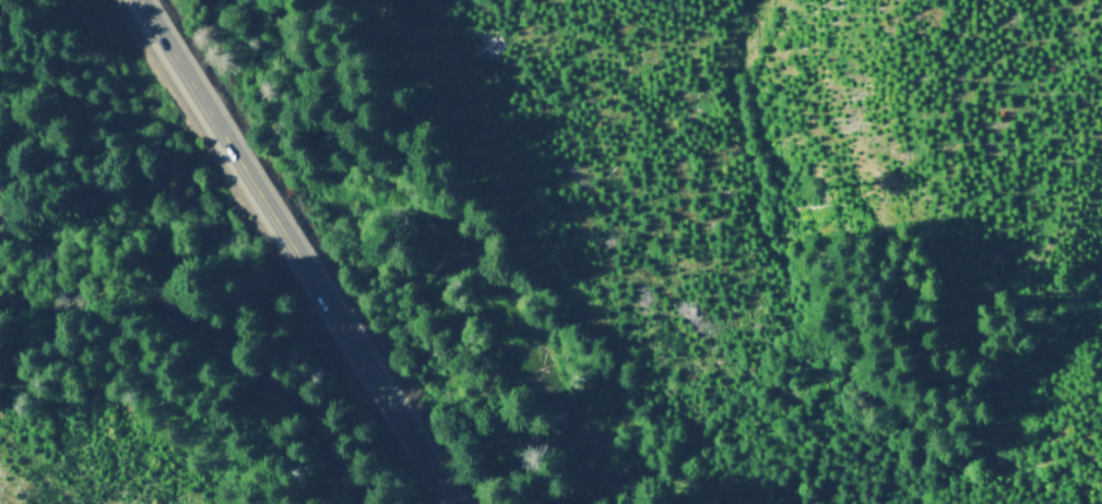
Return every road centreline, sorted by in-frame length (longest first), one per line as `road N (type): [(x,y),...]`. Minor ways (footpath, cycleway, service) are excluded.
road 1 (trunk): [(457,503),(226,133)]
road 2 (trunk): [(226,133),(143,0)]

